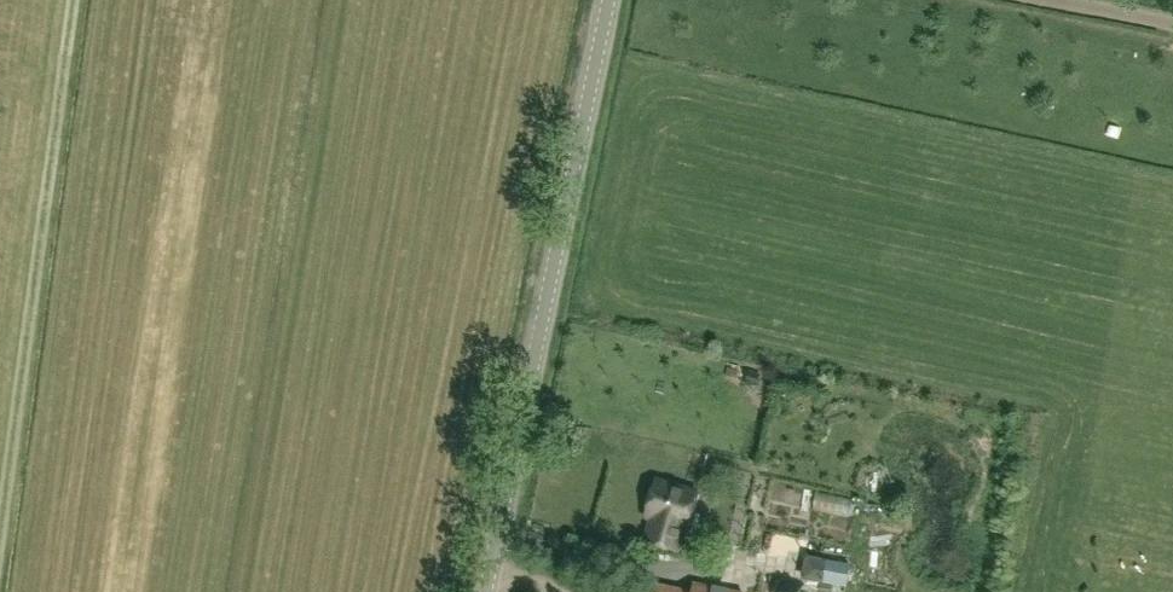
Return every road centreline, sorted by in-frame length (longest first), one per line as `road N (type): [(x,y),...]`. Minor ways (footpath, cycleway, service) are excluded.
road 1 (tertiary): [(487,591),(610,0)]

